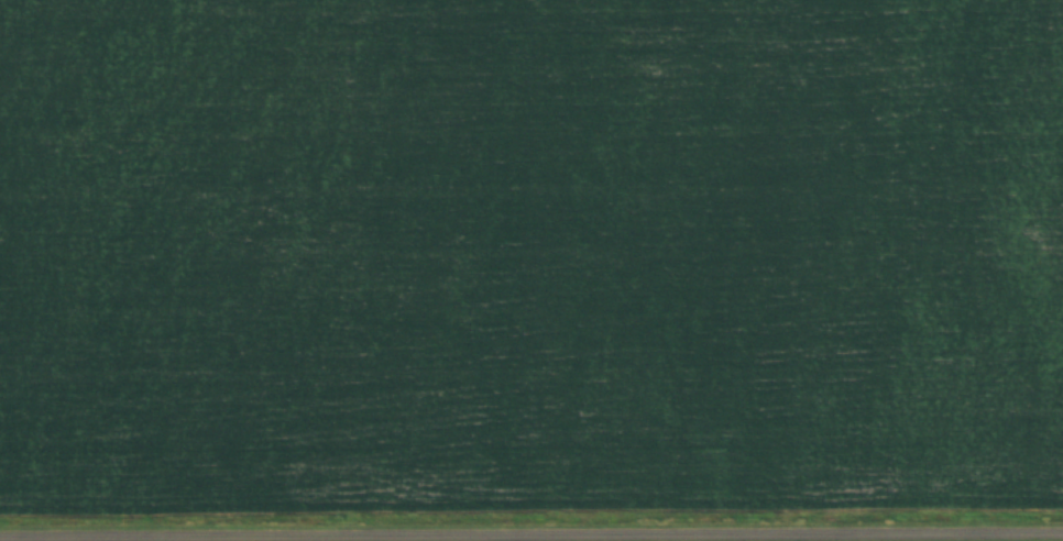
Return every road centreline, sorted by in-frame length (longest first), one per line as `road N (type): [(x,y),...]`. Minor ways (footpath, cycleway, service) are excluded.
road 1 (track): [(0,540),(1062,536)]

